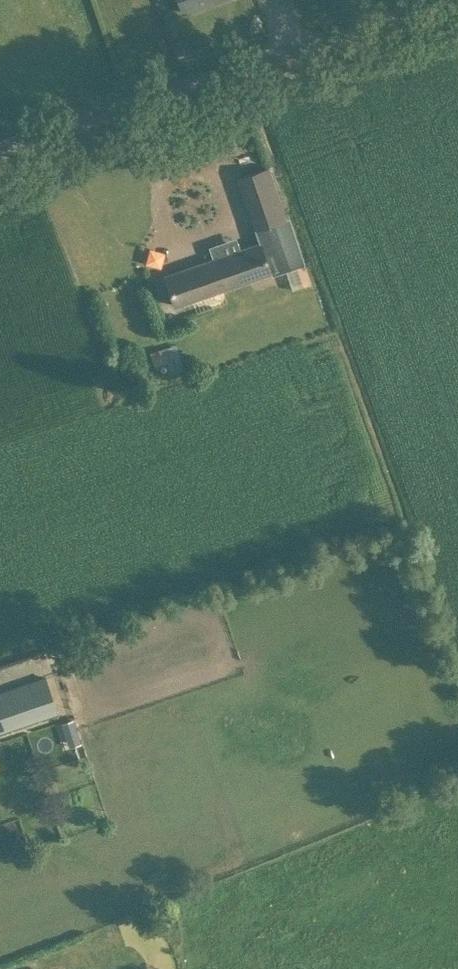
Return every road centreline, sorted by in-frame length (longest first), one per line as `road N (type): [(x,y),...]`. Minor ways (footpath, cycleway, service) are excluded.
road 1 (unclassified): [(0,145),(426,0)]

